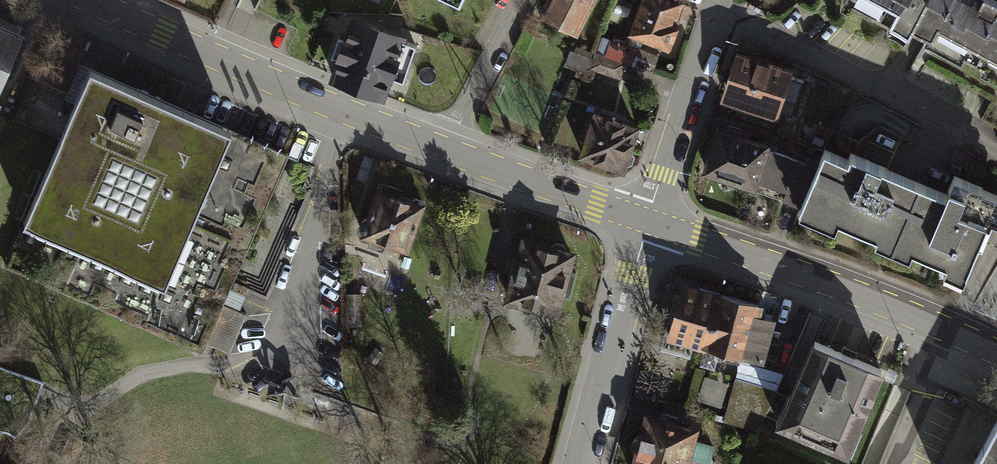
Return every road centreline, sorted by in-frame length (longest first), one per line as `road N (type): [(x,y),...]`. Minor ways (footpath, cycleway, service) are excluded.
road 1 (tertiary): [(91,0),(444,149)]
road 2 (tertiary): [(646,221),(793,269),(996,353)]
road 3 (residential): [(579,463),(646,221)]
road 4 (residential): [(646,221),(717,0)]
road 5 (tertiary): [(444,149),(646,221)]
road 6 (residential): [(444,149),(521,0)]

